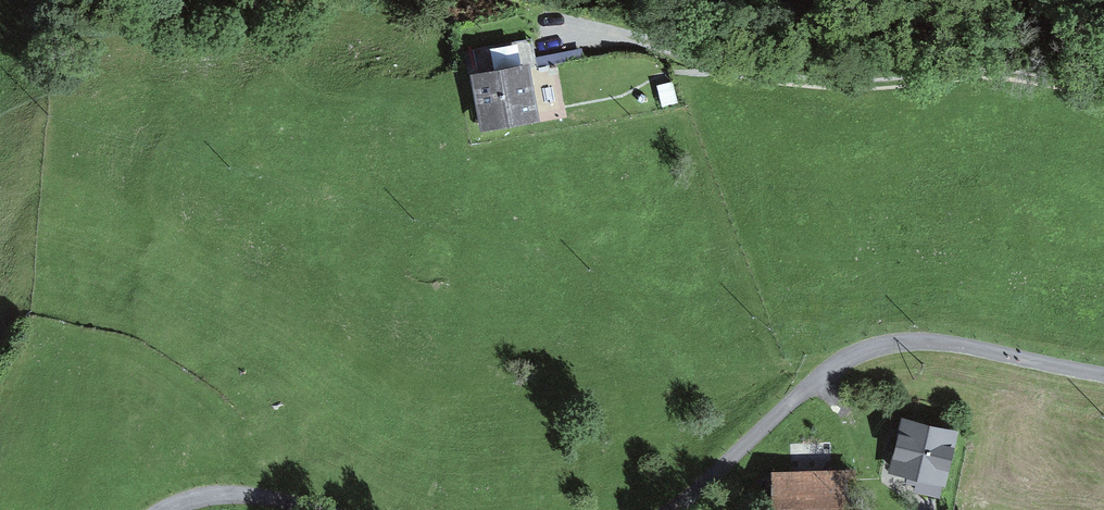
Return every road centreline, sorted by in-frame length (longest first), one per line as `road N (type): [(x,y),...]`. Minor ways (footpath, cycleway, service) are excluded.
road 1 (track): [(0,3),(297,53),(435,15),(832,86),(1009,67),(1103,71)]
road 2 (unclassified): [(1103,374),(931,341),(857,353),(806,388),(674,509)]
road 3 (unclassified): [(319,509),(224,495),(167,509)]

